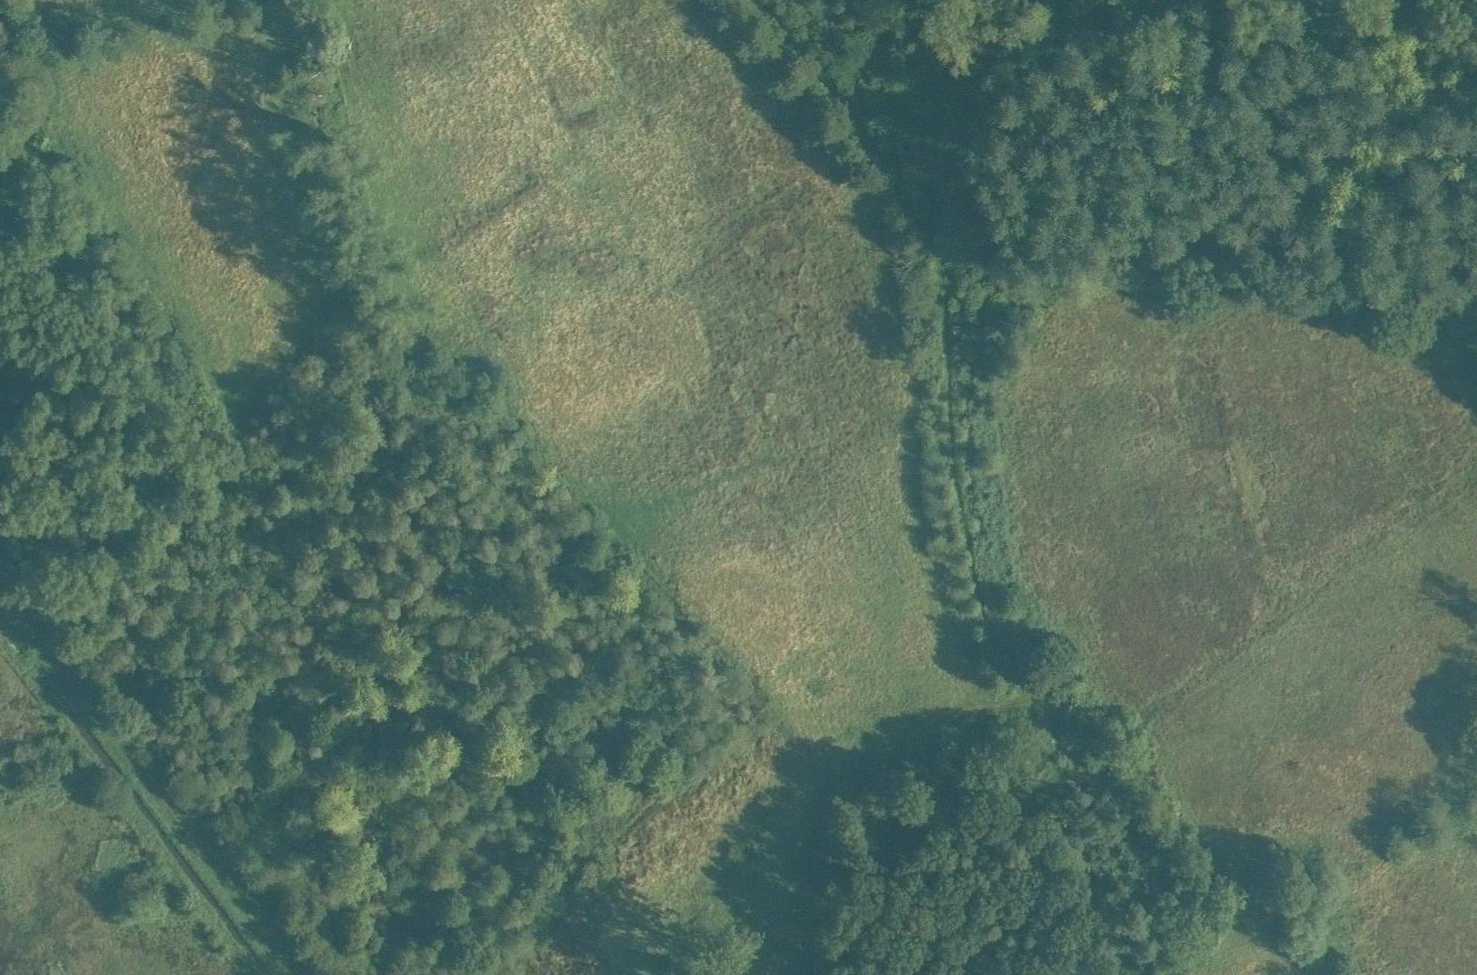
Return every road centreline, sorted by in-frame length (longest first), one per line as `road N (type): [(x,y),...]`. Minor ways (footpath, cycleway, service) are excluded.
road 1 (track): [(1151,974),(1175,902),(1116,777),(947,546),(940,305),(907,187),(780,0)]
road 2 (track): [(0,588),(287,974)]

